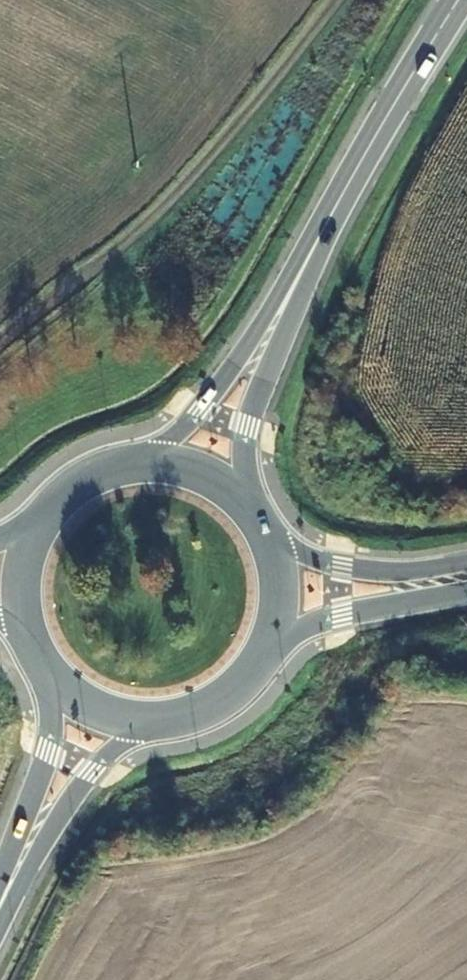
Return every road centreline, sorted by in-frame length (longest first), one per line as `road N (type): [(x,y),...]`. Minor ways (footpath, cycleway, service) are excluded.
road 1 (track): [(0,350),(179,195),(343,0)]
road 2 (primary): [(335,207),(207,400),(134,463)]
road 3 (primary): [(246,504),(248,424),(335,207)]
road 4 (primary): [(0,914),(99,767),(174,721)]
road 5 (primary): [(458,0),(335,207)]
road 6 (primary): [(49,676),(51,741),(0,887)]
road 7 (tertiary): [(264,656),(326,620),(466,594)]
road 8 (tertiary): [(466,562),(369,570),(308,557),(268,538)]
road 9 (primary): [(49,676),(105,715),(174,721)]
road 10 (primary): [(40,522),(19,589),(30,645)]
road 11 (primary): [(246,504),(201,473),(134,463)]
road 12 (primary): [(264,656),(280,604),(268,538)]

